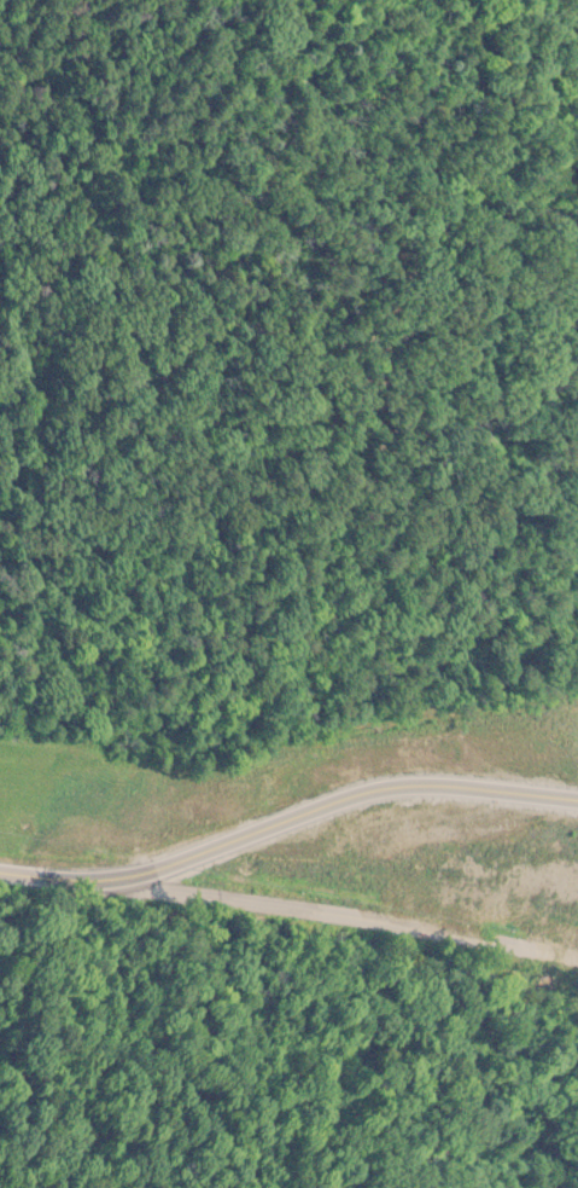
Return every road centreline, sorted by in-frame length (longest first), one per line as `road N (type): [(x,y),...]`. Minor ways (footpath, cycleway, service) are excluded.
road 1 (tertiary): [(577,801),(397,786),(328,801),(124,876),(0,869)]

